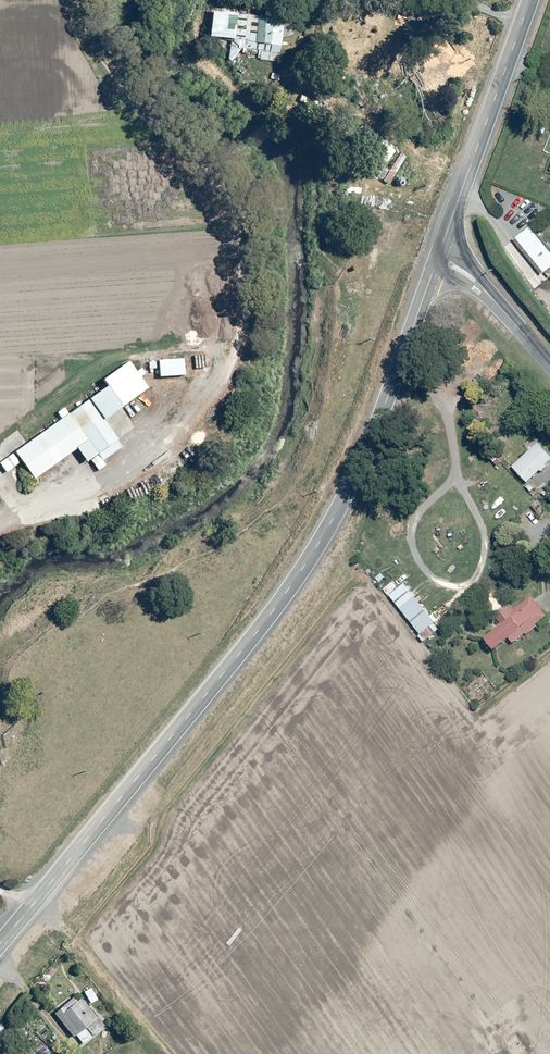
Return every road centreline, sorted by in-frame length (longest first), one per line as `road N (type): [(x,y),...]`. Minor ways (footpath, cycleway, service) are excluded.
road 1 (residential): [(441,249),(361,473),(301,575),(0,943)]
road 2 (residential): [(530,0),(441,249)]
road 3 (residential): [(549,371),(473,275),(441,249)]

